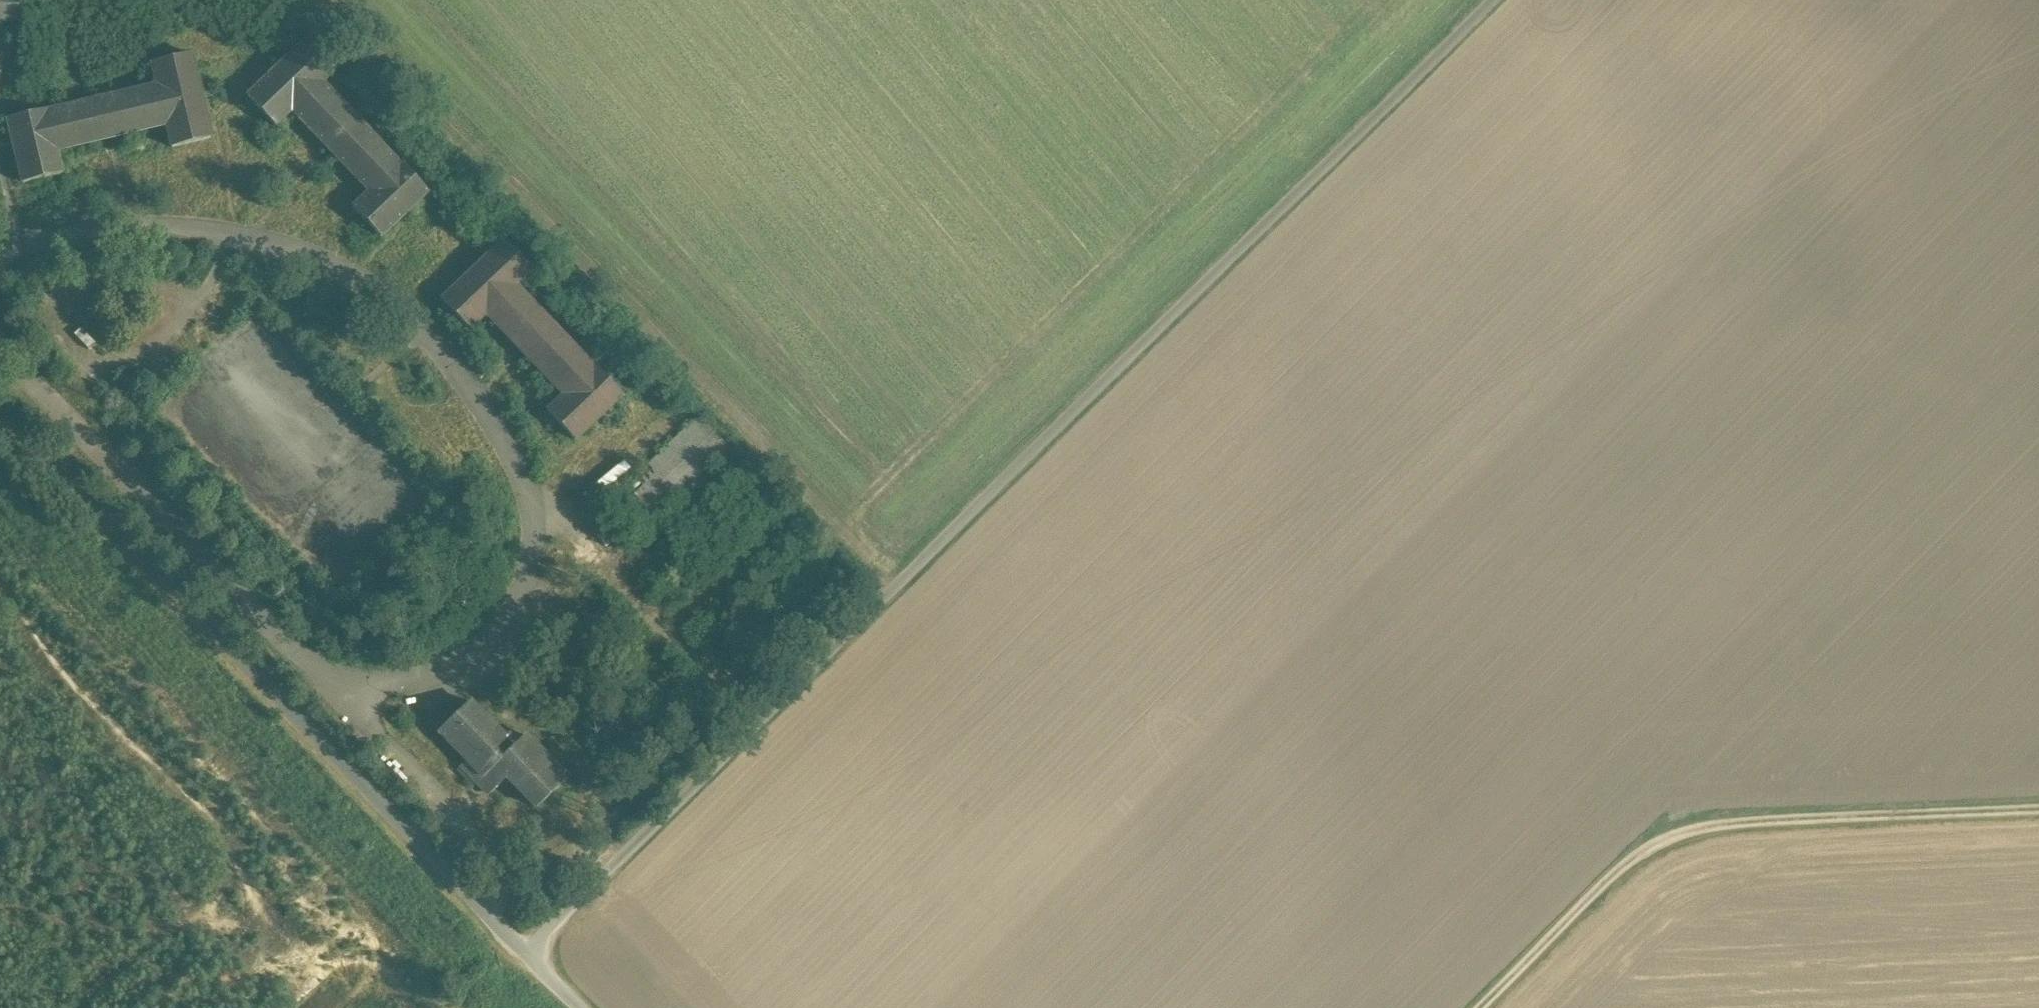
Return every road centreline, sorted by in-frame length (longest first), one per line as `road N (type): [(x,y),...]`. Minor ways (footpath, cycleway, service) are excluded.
road 1 (track): [(1506,0),(525,951)]
road 2 (residential): [(0,252),(146,225),(244,236),(375,285),(463,376),(531,507),(531,558),(518,599),(484,643),(444,670),(377,681),(312,672)]
road 3 (track): [(525,951),(0,410)]
road 4 (track): [(2038,809),(1740,823),(1683,835),(1630,861),(1483,1007)]
road 5 (residential): [(0,349),(312,672)]
road 6 (residential): [(312,672),(456,821)]

